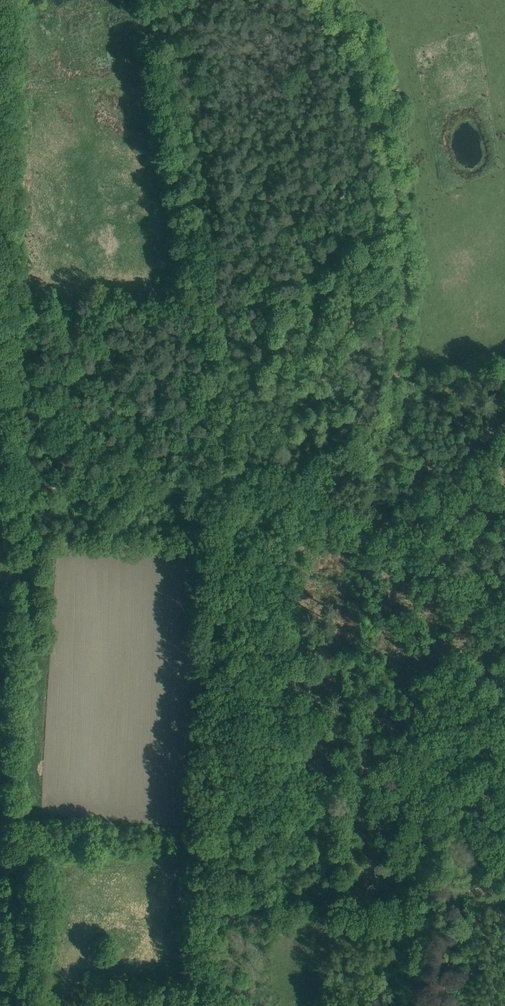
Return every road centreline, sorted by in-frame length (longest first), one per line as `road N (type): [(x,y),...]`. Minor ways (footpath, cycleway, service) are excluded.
road 1 (track): [(217,497),(312,506),(381,535),(504,616)]

